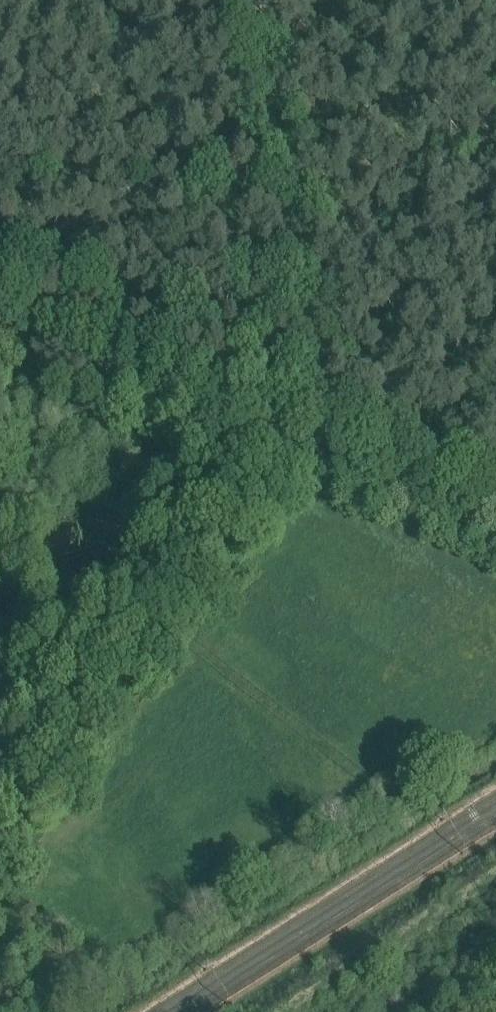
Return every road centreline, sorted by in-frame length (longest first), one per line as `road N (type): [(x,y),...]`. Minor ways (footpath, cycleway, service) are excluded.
road 1 (unclassified): [(310,410),(320,372),(252,0)]
road 2 (unclassified): [(310,410),(0,281)]
road 3 (unclassified): [(310,410),(495,486)]

